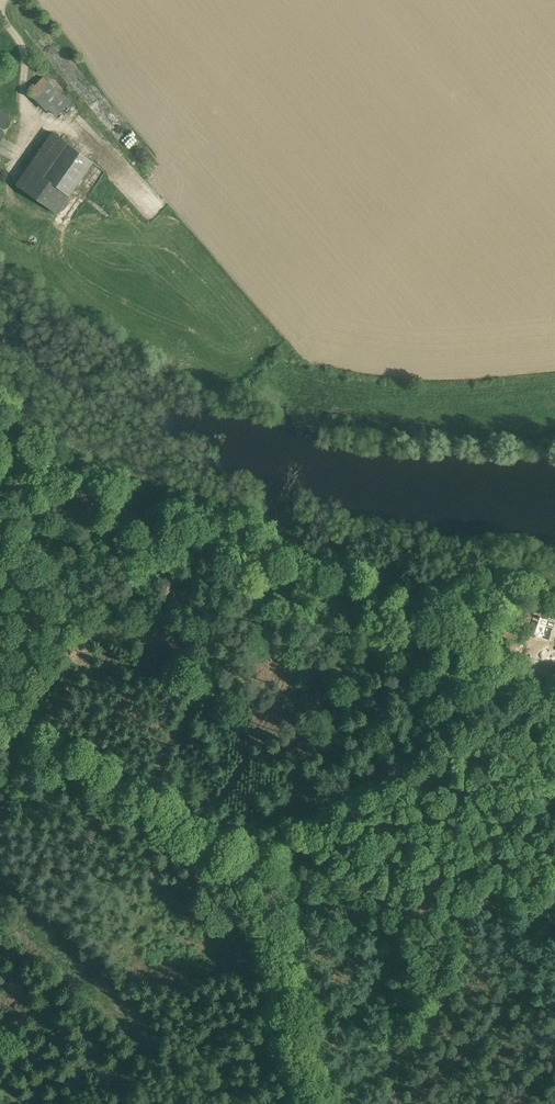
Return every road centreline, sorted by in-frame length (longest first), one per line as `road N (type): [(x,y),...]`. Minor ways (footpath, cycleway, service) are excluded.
road 1 (track): [(0,431),(31,461),(172,537),(554,672)]
road 2 (track): [(0,718),(119,778),(238,863),(326,1103)]

